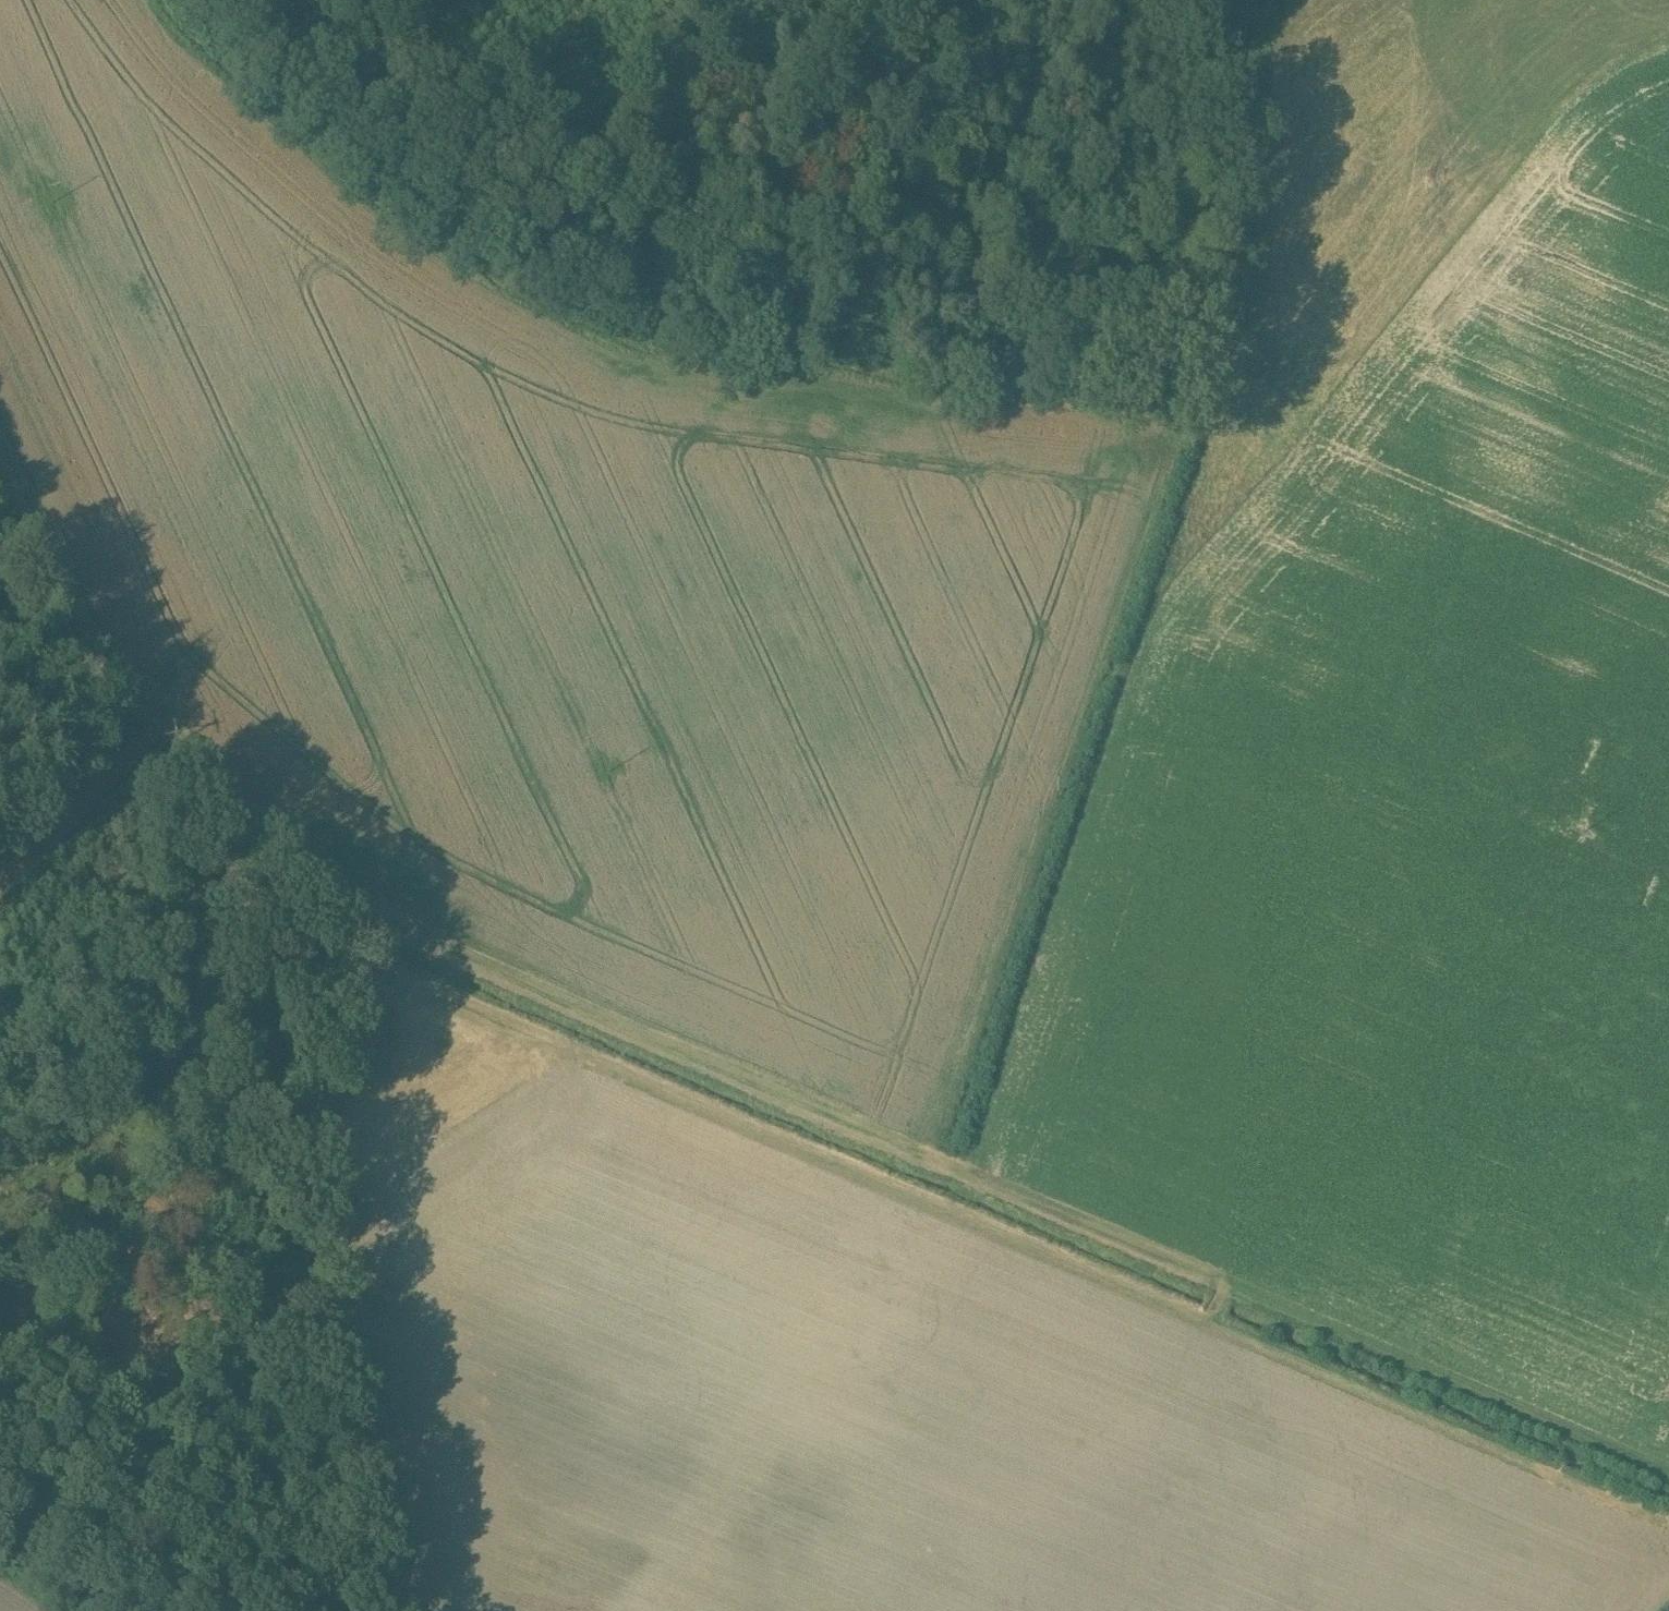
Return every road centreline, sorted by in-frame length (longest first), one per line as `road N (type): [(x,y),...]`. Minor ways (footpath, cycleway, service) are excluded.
road 1 (track): [(0,880),(159,724)]

